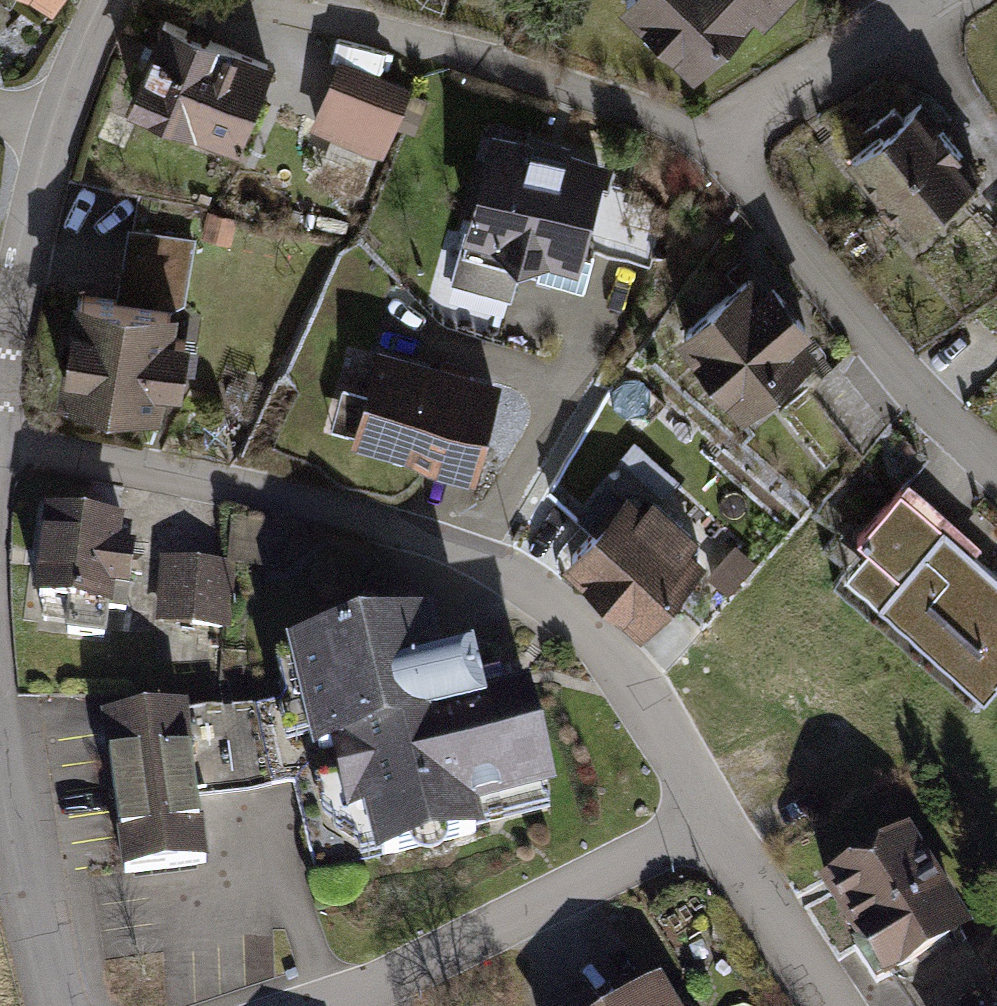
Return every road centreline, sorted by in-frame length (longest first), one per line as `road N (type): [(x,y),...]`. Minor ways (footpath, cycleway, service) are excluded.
road 1 (residential): [(0,440),(230,487),(472,556),(584,632),(714,826)]
road 2 (residential): [(225,0),(476,53),(646,110),(712,150)]
road 3 (residential): [(714,826),(306,1005)]
road 4 (residential): [(712,150),(768,202),(931,401),(996,464)]
road 5 (residential): [(5,349),(54,136),(109,0)]
road 6 (residential): [(712,150),(958,0)]
road 7 (residential): [(54,1005),(0,731)]
road 8 (residential): [(714,826),(832,1005)]

